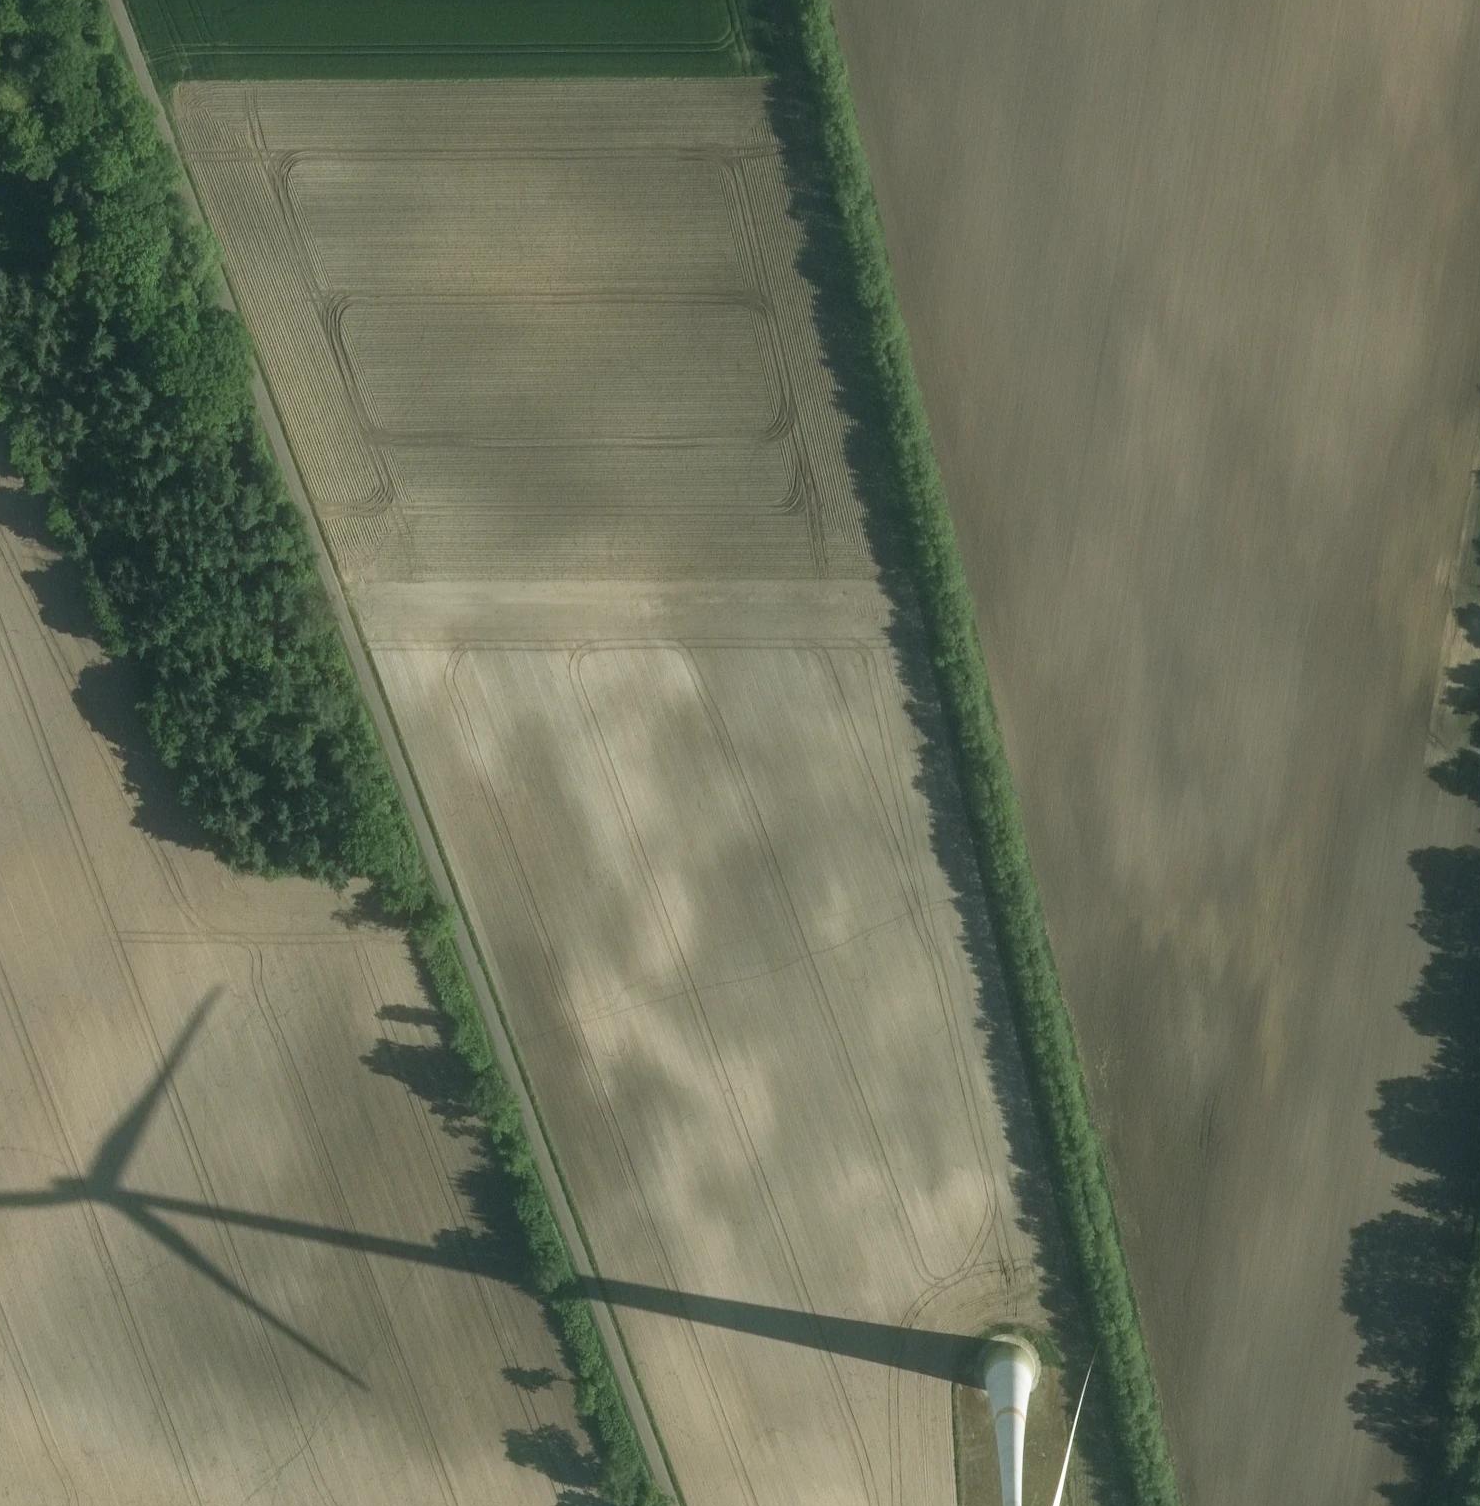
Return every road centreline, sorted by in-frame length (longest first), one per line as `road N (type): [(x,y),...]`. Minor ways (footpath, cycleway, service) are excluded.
road 1 (unclassified): [(116,0),(674,1505)]
road 2 (unclassified): [(1459,1505),(1479,1377)]

